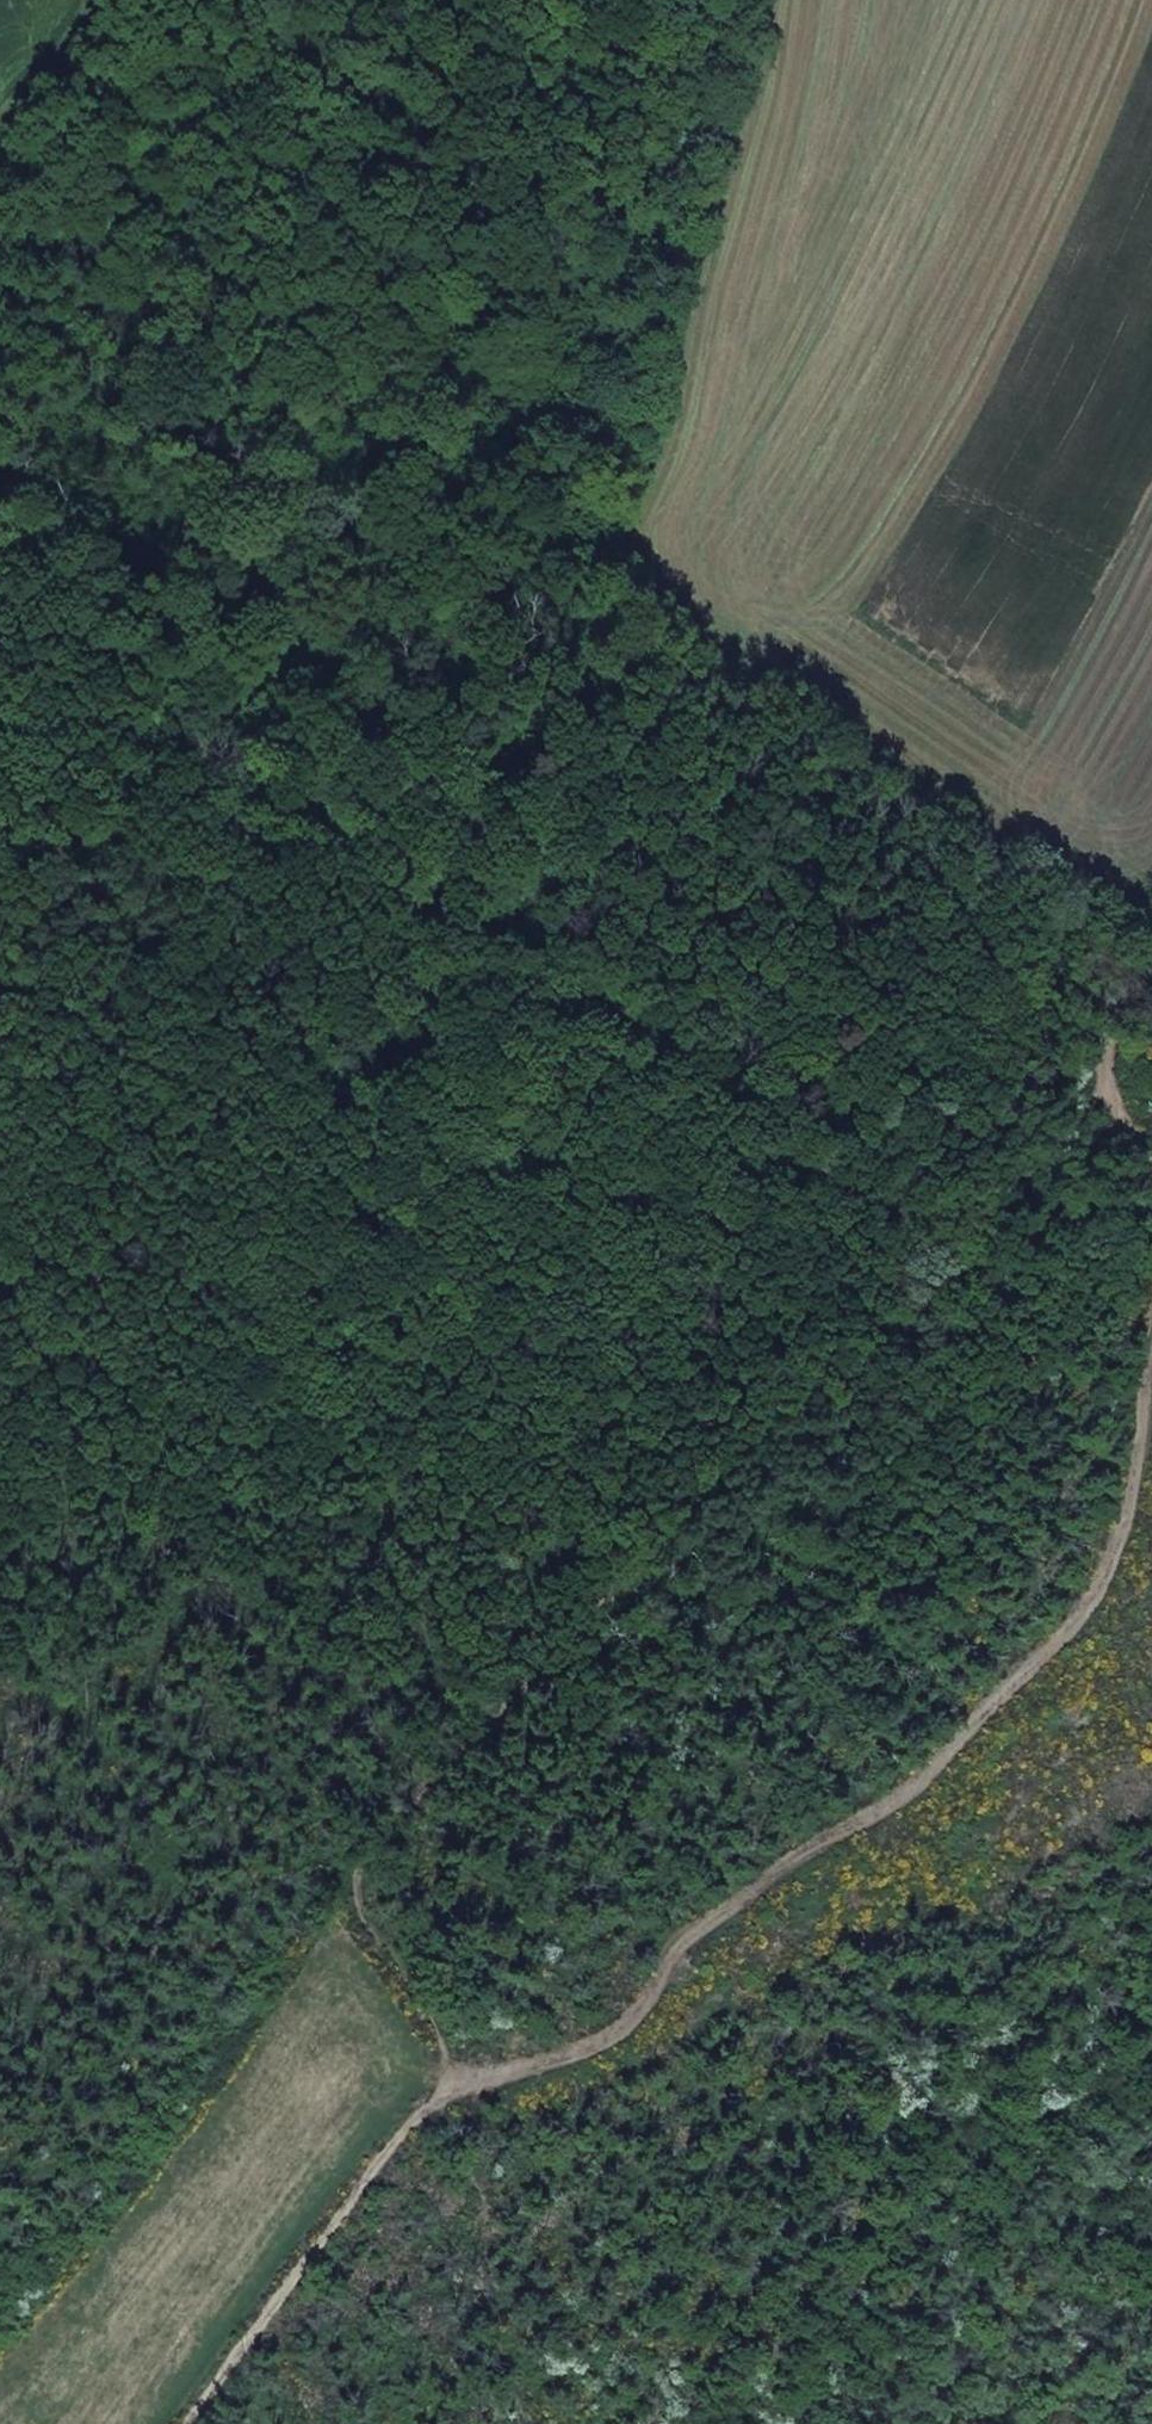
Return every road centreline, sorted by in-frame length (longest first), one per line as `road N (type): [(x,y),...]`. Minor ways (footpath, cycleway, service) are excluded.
road 1 (track): [(1140,1291),(1138,1177),(1087,1078),(1151,946)]

